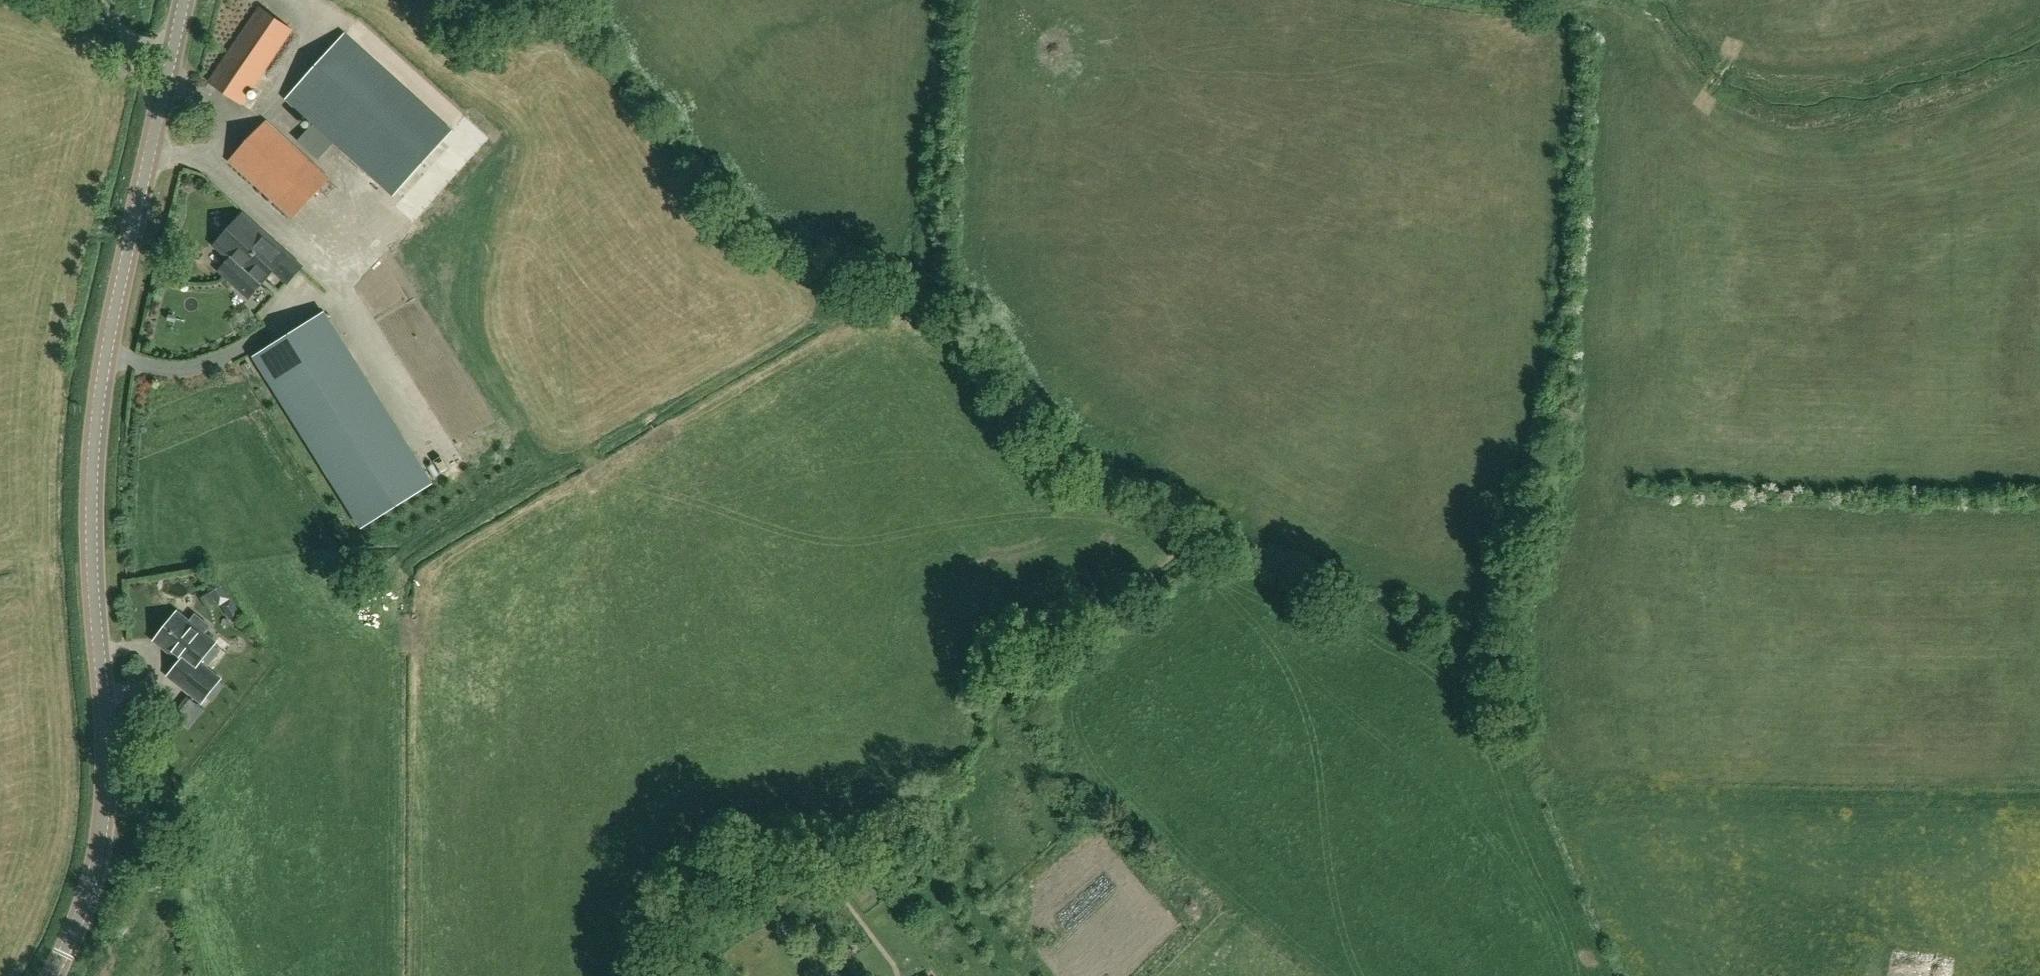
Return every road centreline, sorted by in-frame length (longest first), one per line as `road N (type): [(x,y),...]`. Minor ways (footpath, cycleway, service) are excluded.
road 1 (tertiary): [(53,975),(91,890),(104,819),(93,468),(113,325),(159,111)]
road 2 (unclassified): [(159,111),(95,0)]

